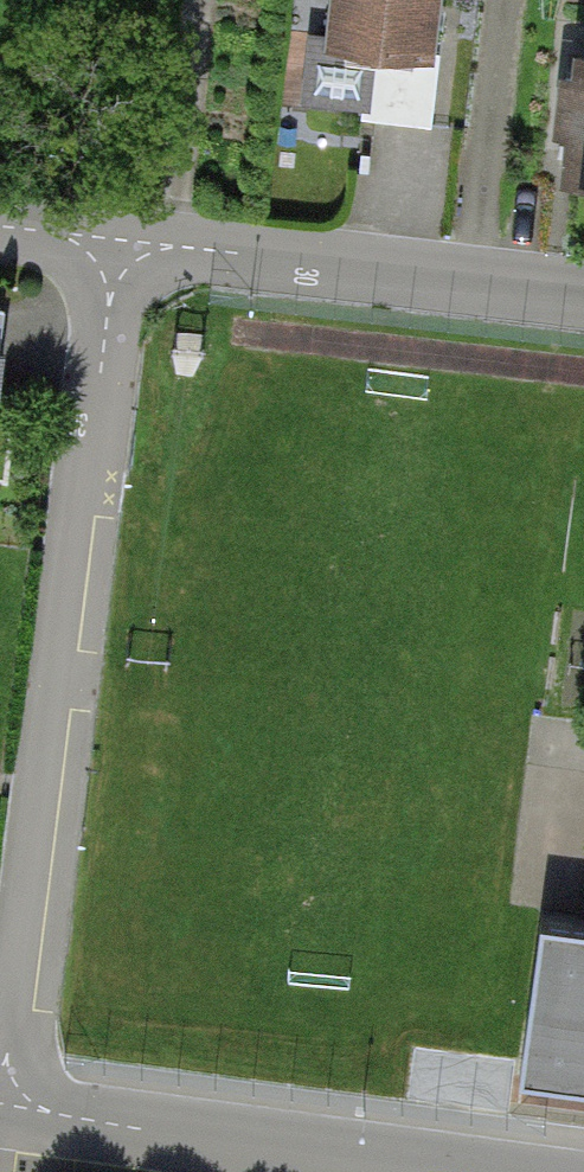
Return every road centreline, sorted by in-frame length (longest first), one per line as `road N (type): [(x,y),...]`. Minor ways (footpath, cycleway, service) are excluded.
road 1 (residential): [(0,1105),(121,240)]
road 2 (residential): [(0,1105),(492,1171)]
road 3 (residential): [(121,240),(583,293)]
road 4 (residential): [(0,227),(121,240)]

